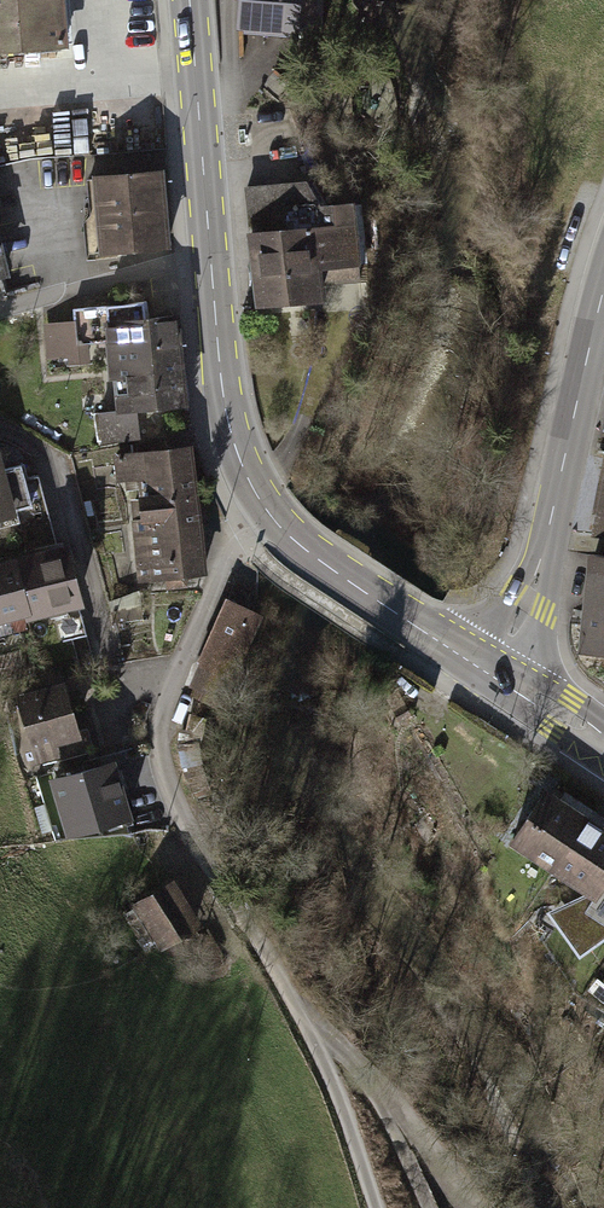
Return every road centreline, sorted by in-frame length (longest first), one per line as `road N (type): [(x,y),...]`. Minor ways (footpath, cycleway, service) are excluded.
road 1 (residential): [(270,516),(229,560),(162,742),(176,788),(313,1023),(379,1207)]
road 2 (primary): [(270,516),(230,430),(219,366),(192,0)]
road 3 (tertiary): [(603,288),(539,572),(491,672)]
road 4 (primary): [(491,672),(349,583),(270,516)]
road 5 (primary): [(603,743),(491,672)]

